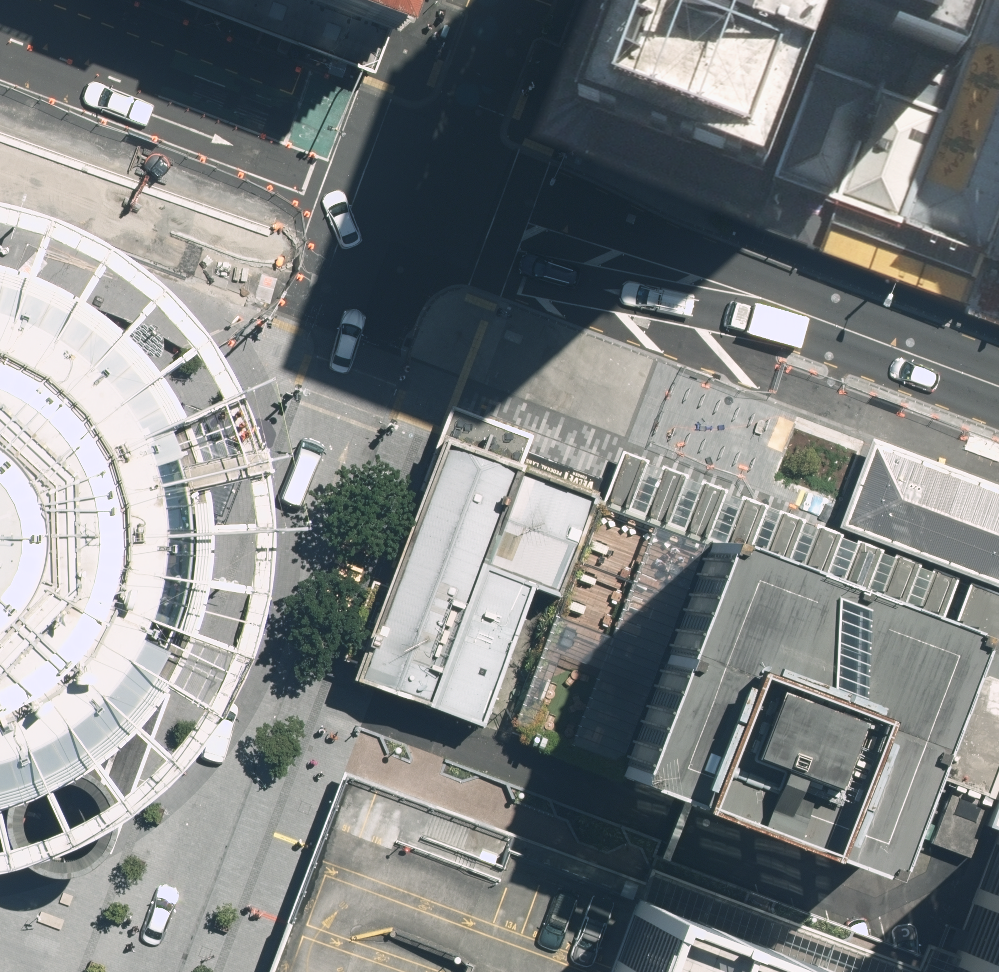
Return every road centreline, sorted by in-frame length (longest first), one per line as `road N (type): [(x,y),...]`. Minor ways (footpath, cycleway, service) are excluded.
road 1 (residential): [(142,971),(441,184)]
road 2 (tertiary): [(0,38),(441,184)]
road 3 (tertiary): [(793,314),(441,184)]
road 4 (tertiary): [(793,314),(998,387)]
road 5 (residential): [(441,184),(511,0)]

